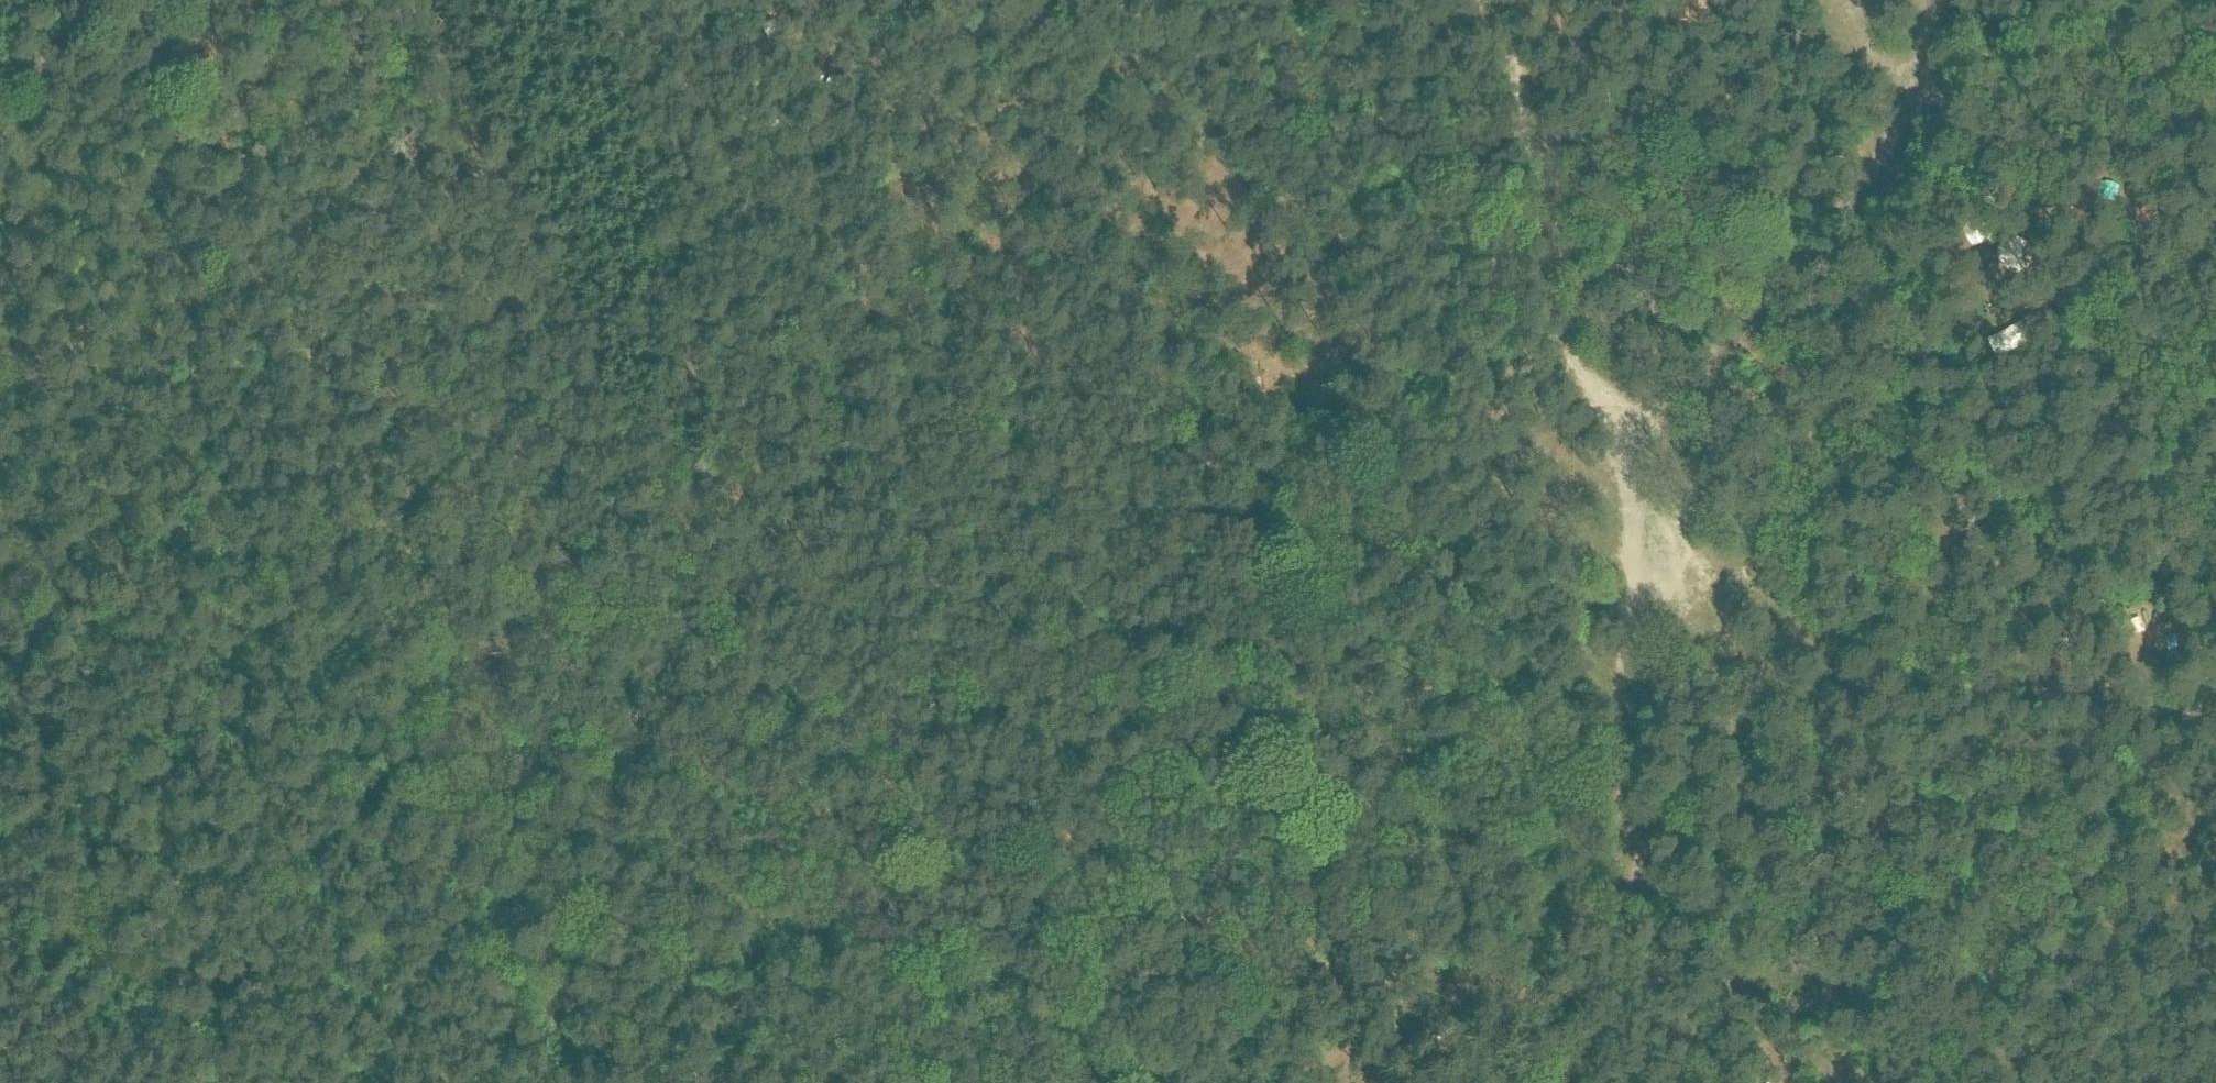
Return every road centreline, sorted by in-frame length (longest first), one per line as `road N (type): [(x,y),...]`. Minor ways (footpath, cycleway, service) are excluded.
road 1 (track): [(1610,1082),(1607,1037),(1635,979),(1640,904),(1609,735),(1638,429),(1567,322),(1542,118),(1493,0)]
road 2 (track): [(0,104),(88,0)]

